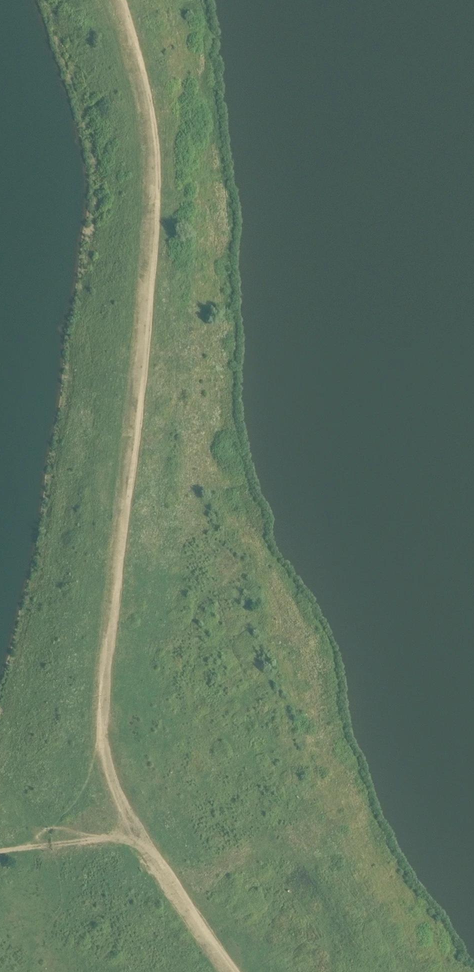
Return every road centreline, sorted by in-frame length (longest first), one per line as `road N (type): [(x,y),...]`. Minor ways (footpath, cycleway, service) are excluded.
road 1 (track): [(131,834),(106,765),(103,728),(148,292),(152,148),(119,0)]
road 2 (track): [(230,971),(131,834)]
road 3 (track): [(0,852),(131,834)]

